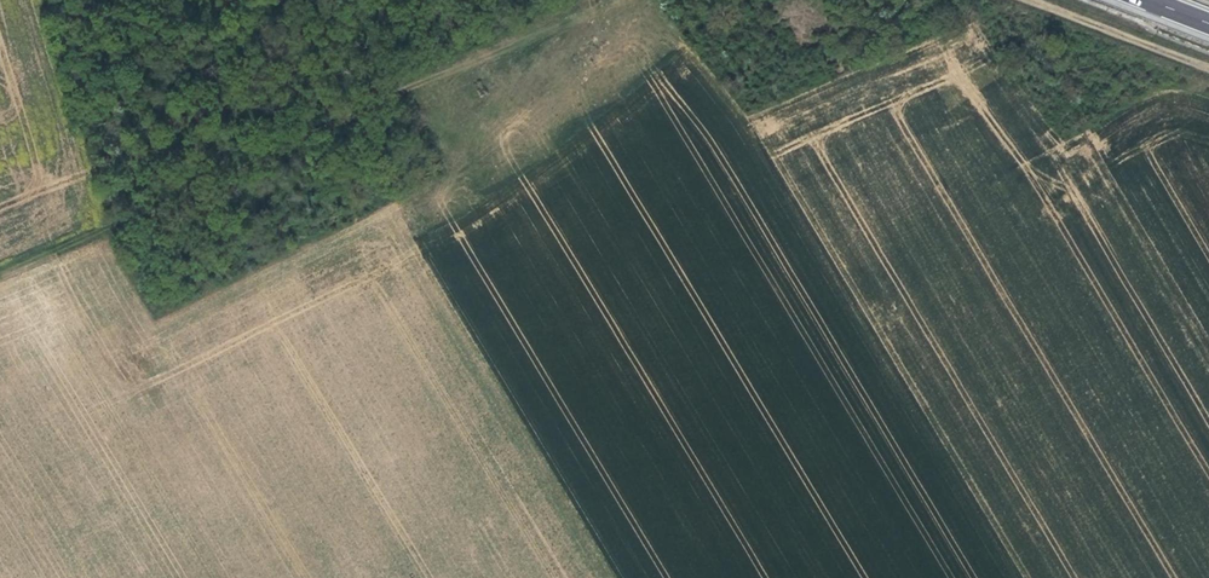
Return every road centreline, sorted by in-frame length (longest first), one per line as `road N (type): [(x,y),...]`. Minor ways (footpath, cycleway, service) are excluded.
road 1 (track): [(1208,71),(1020,0)]

